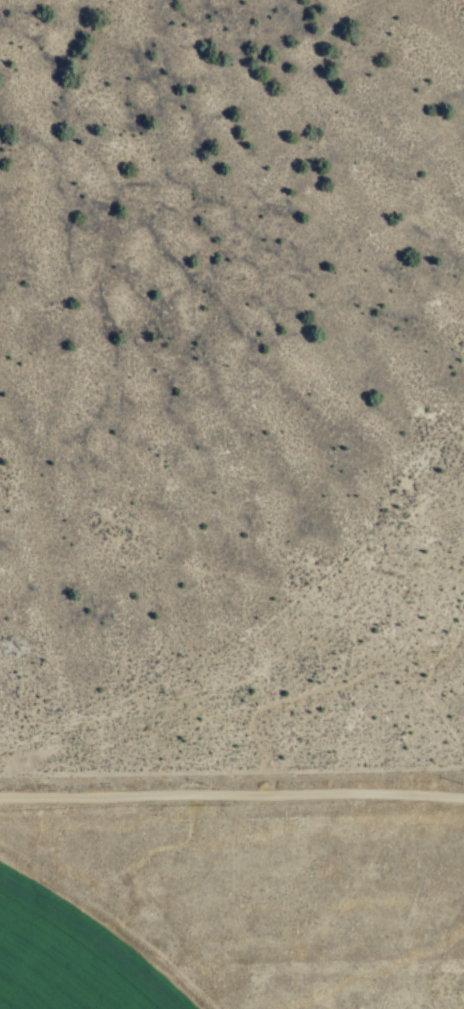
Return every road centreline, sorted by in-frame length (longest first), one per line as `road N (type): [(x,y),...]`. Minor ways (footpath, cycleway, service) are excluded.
road 1 (track): [(0,801),(463,797)]

